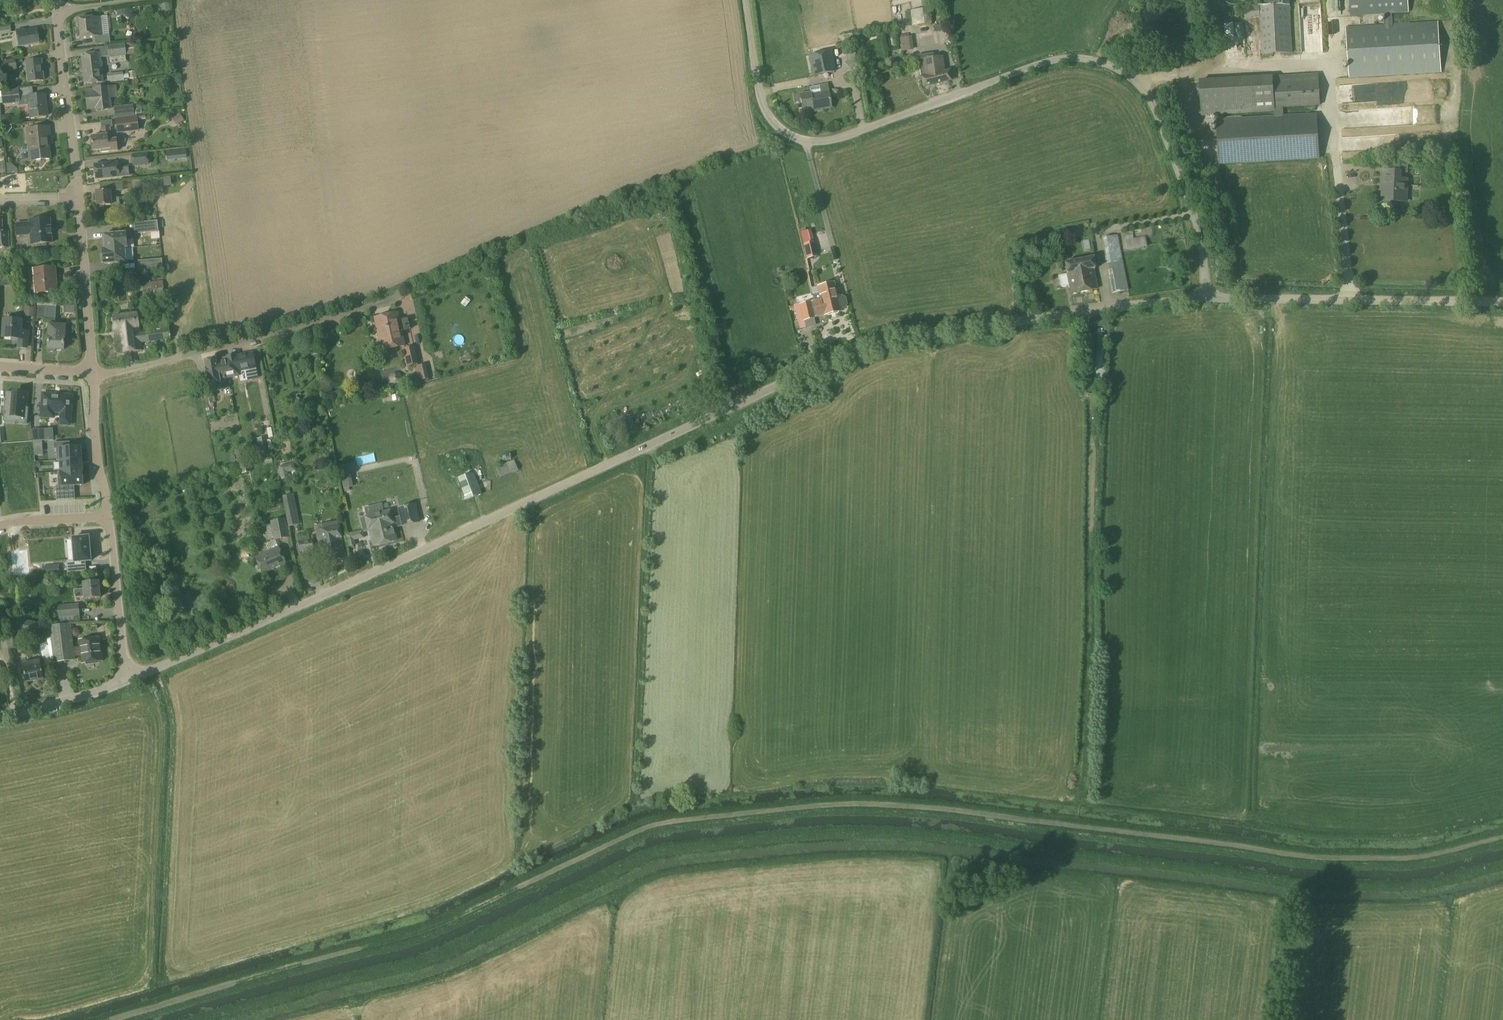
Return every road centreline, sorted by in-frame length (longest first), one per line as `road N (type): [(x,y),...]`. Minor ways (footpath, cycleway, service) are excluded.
road 1 (track): [(115,1019),(419,934),(645,829),(698,819),(878,805),(1357,861),(1415,859),(1502,837)]
road 2 (track): [(1502,865),(1422,884),(1307,885),(935,835),(731,842),(649,854),(426,960),(202,1019)]
road 3 (tertiary): [(1208,298),(856,350),(128,679)]
road 4 (unclassified): [(1208,298),(1195,216),(1137,79),(1103,62),(1051,60),(834,140),(808,142),(776,127),(764,108),(745,0)]
road 5 (residential): [(92,373),(257,338),(399,294)]
road 6 (tertiary): [(1502,304),(1208,298)]
road 7 (residential): [(78,196),(58,13)]
road 8 (residential): [(92,373),(78,196)]
road 9 (residential): [(128,679),(109,519)]
road 10 (residential): [(109,519),(92,373)]
road 11 (tertiary): [(128,679),(0,714)]

